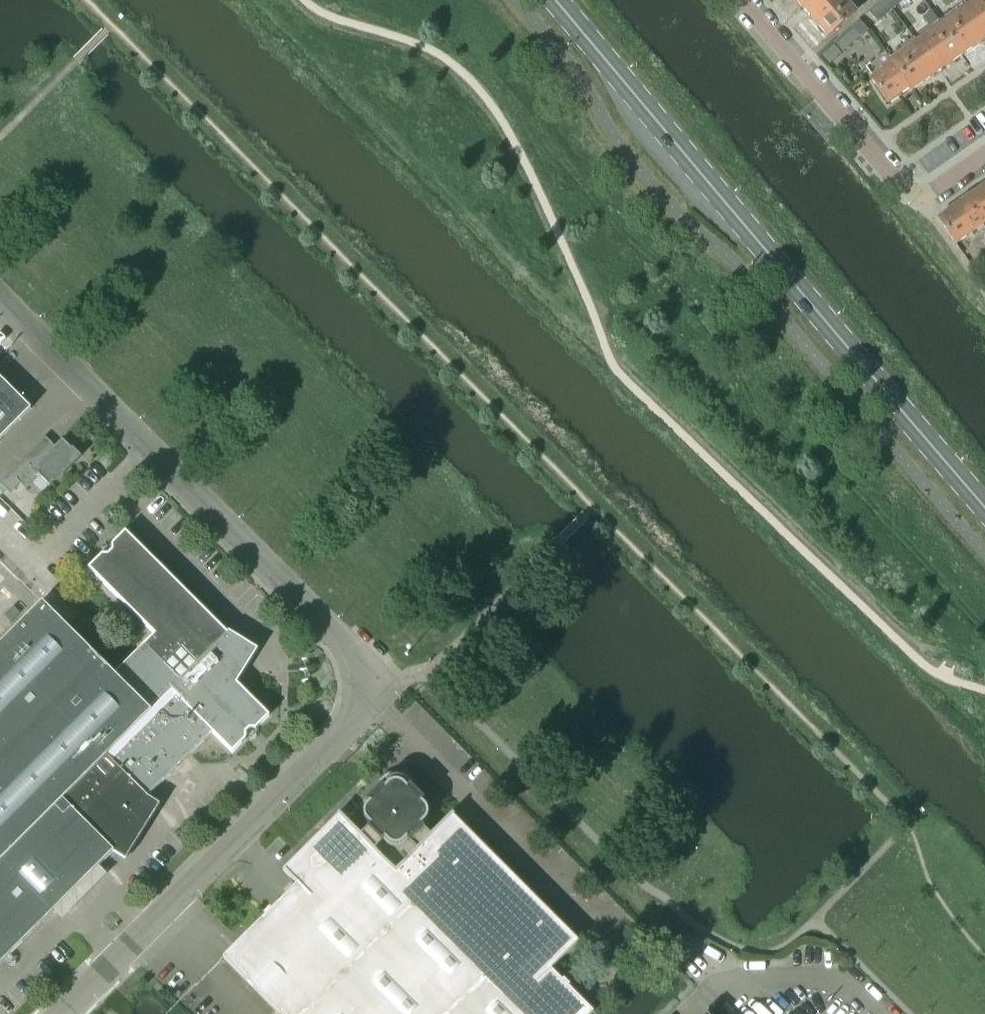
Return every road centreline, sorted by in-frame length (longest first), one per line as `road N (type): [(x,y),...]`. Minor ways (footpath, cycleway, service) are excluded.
road 1 (unclassified): [(59,1013),(353,717),(366,693),(354,660),(0,302)]
road 2 (secondary): [(984,507),(553,0)]
road 3 (residential): [(740,0),(913,196),(930,195),(984,155)]

